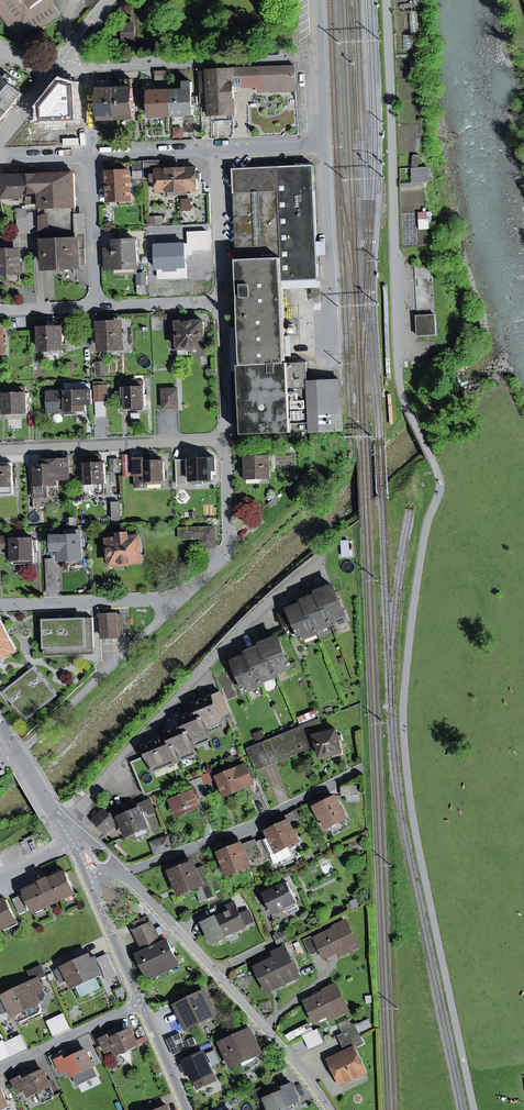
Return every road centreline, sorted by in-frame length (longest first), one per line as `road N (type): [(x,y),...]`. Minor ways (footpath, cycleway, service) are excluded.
road 1 (residential): [(62,826),(237,633),(326,556)]
road 2 (residential): [(330,1109),(265,1026),(123,875)]
road 3 (residential): [(123,875),(247,829),(363,768)]
road 4 (residential): [(87,64),(315,57)]
road 5 (residential): [(0,449),(226,438)]
road 6 (residential): [(18,755),(179,597)]
road 7 (residential): [(218,148),(318,143),(315,57)]
road 8 (residential): [(179,597),(229,549),(226,438)]
road 9 (residential): [(0,606),(179,597)]
road 10 (residential): [(141,1003),(0,1069)]
road 11 (residential): [(91,153),(97,308)]
road 12 (residential): [(222,303),(218,148)]
road 13 (residential): [(141,1003),(89,875)]
road 14 (residential): [(226,438),(222,303)]
road 15 (residential): [(91,153),(218,148)]
road 16 (residential): [(97,308),(222,303)]

